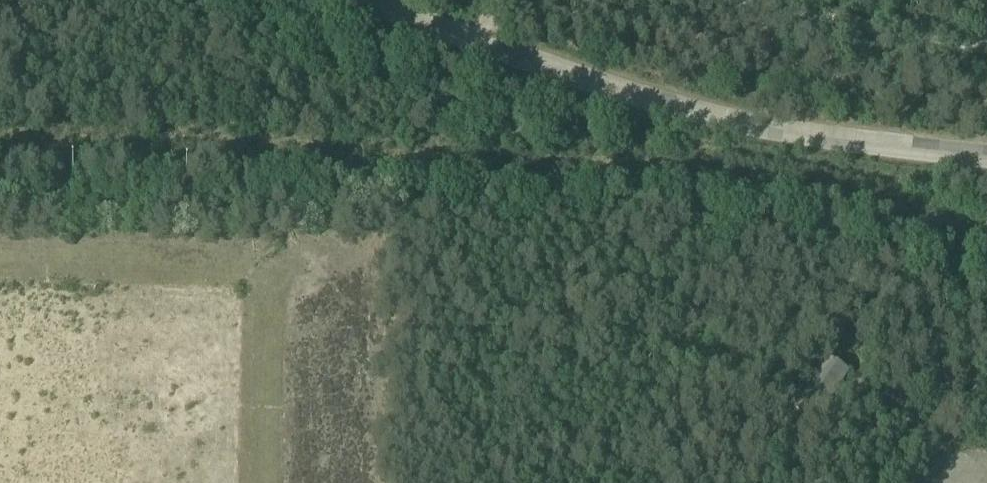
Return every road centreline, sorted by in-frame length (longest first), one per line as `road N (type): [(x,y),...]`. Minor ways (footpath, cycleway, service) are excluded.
road 1 (track): [(986,251),(853,202),(763,181),(0,149)]
road 2 (unclassified): [(986,161),(746,128),(606,91),(353,0)]

